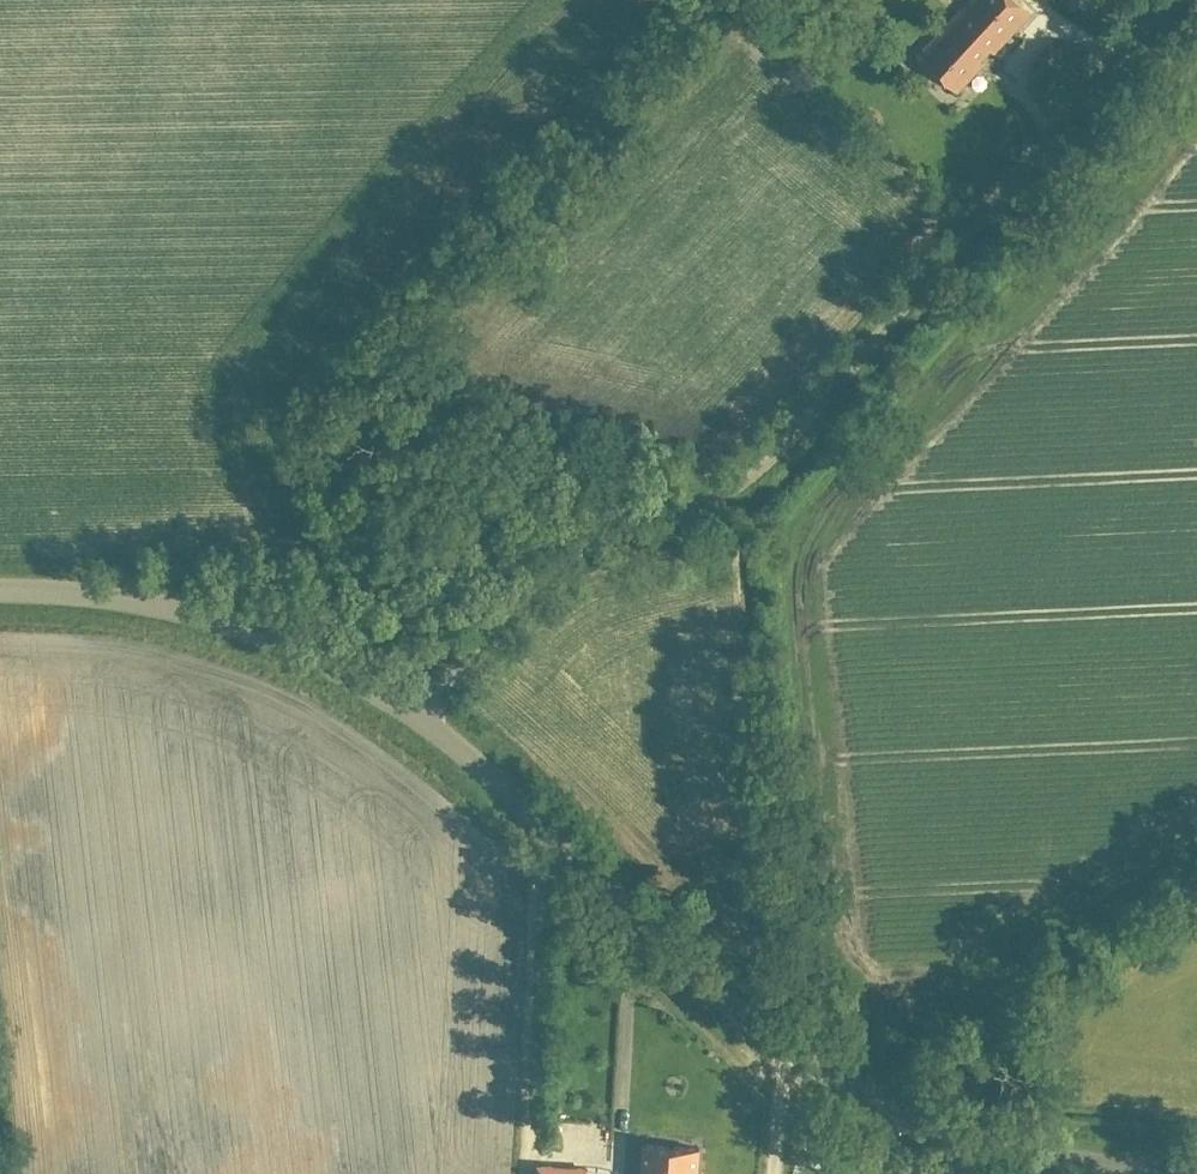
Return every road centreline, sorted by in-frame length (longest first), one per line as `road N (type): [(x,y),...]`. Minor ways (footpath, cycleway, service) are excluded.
road 1 (tertiary): [(1061,1173),(953,1145),(855,1104),(789,1057),(544,811),(418,721)]
road 2 (tertiary): [(0,602),(192,620),(303,650),(418,721)]

